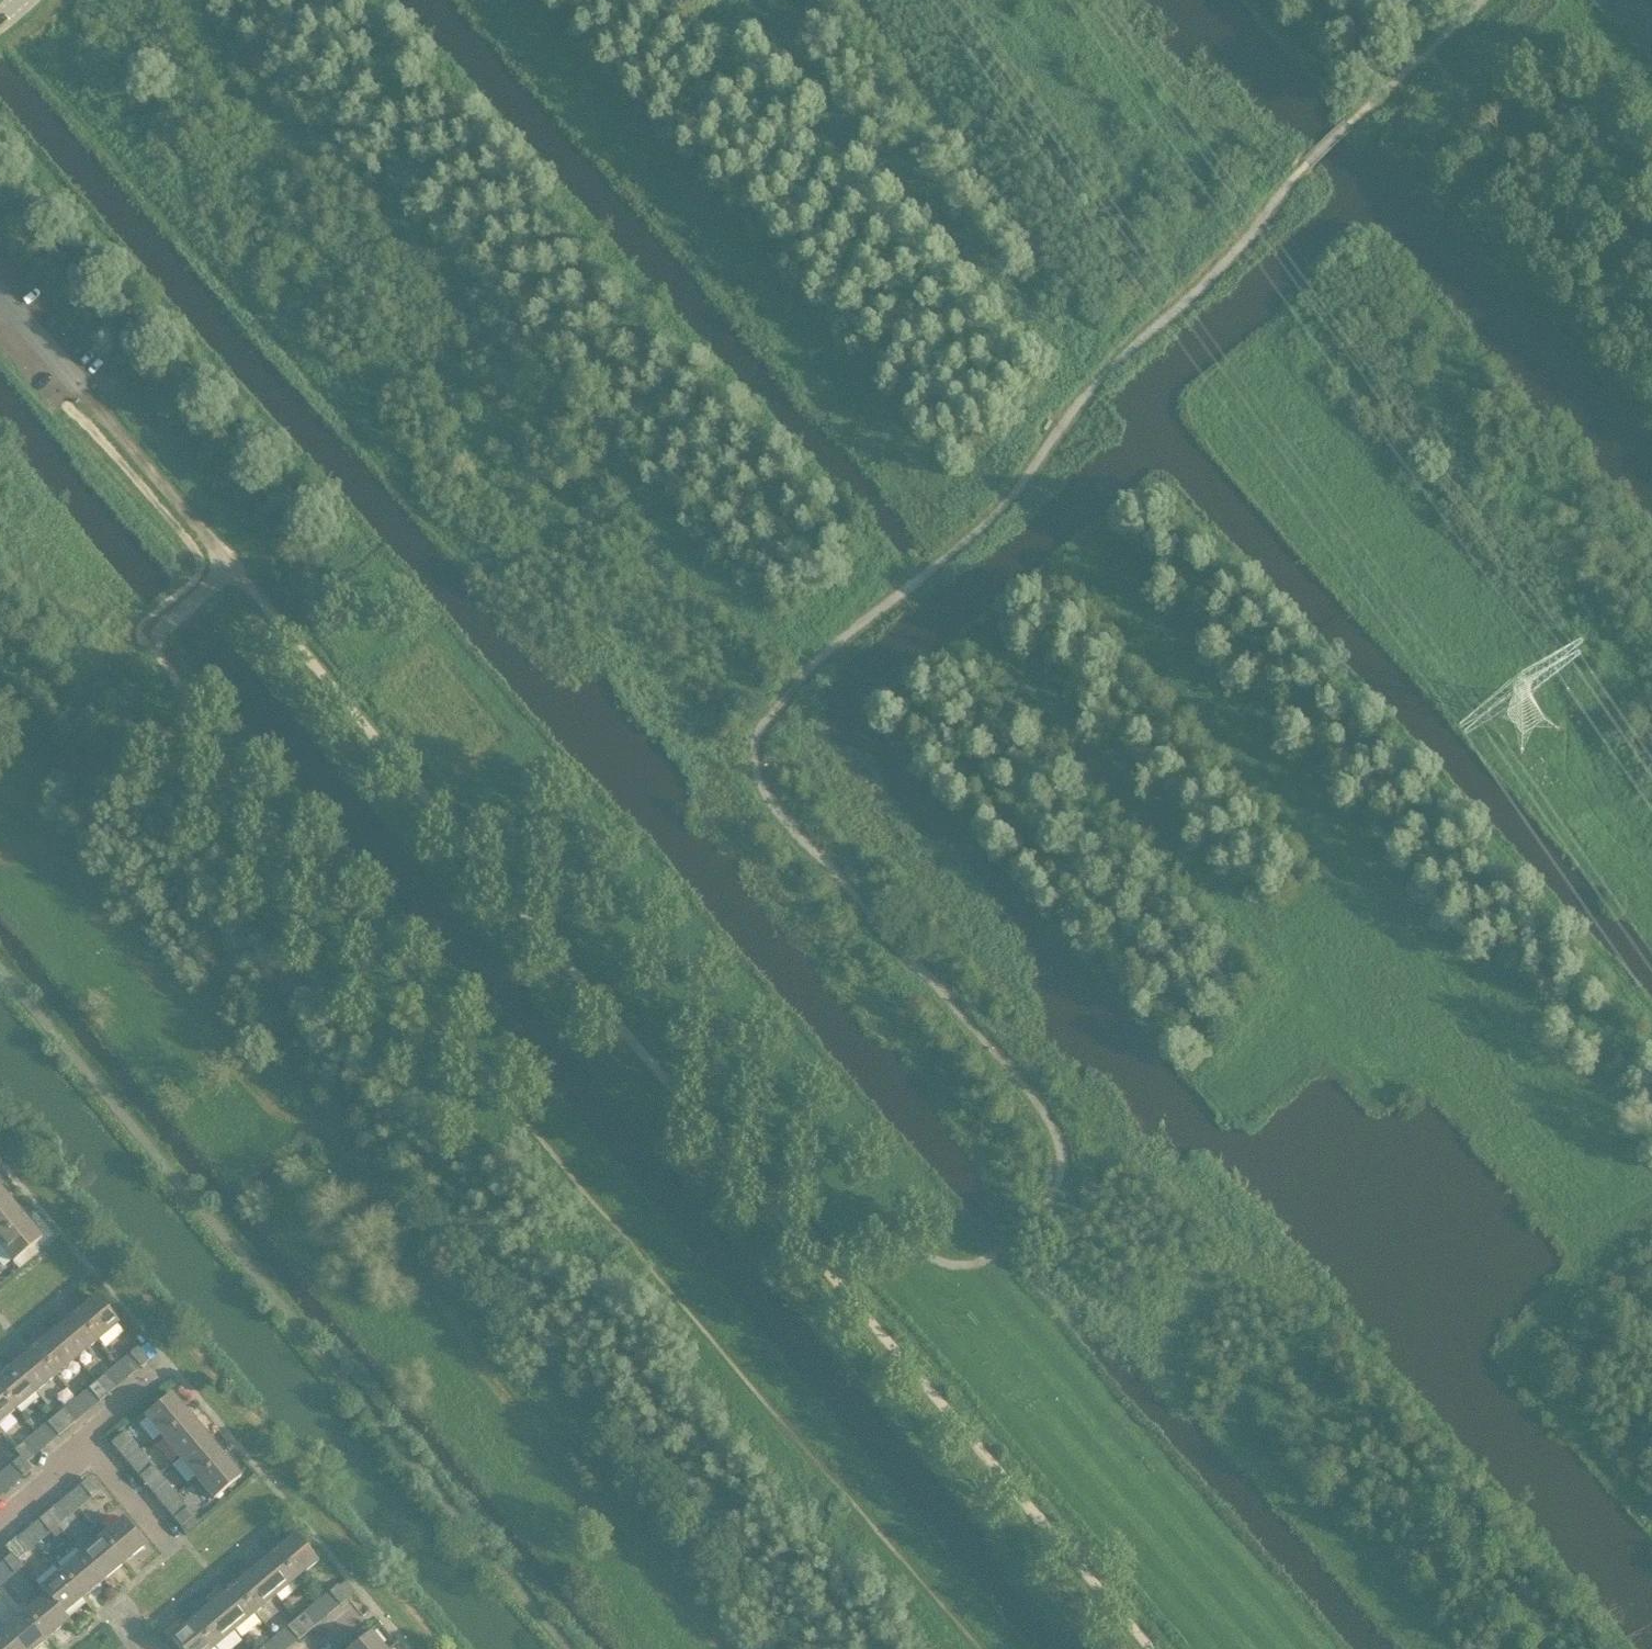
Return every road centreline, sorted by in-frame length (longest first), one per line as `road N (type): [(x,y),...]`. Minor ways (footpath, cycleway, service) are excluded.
road 1 (residential): [(91,1452),(83,1439),(172,1365)]
road 2 (residential): [(170,1546),(91,1452)]

